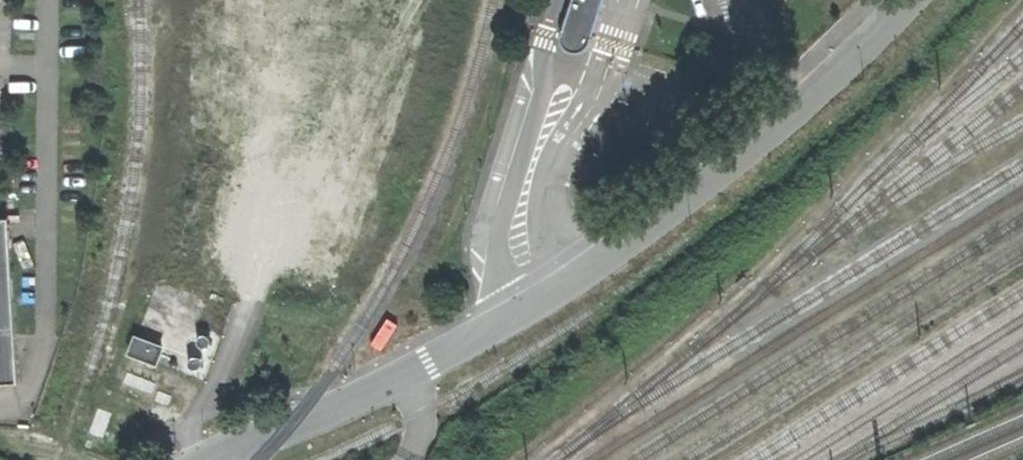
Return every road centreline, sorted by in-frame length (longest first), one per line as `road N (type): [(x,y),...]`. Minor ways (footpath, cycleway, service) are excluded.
road 1 (unclassified): [(219,459),(429,366),(607,262),(770,136),(912,0)]

